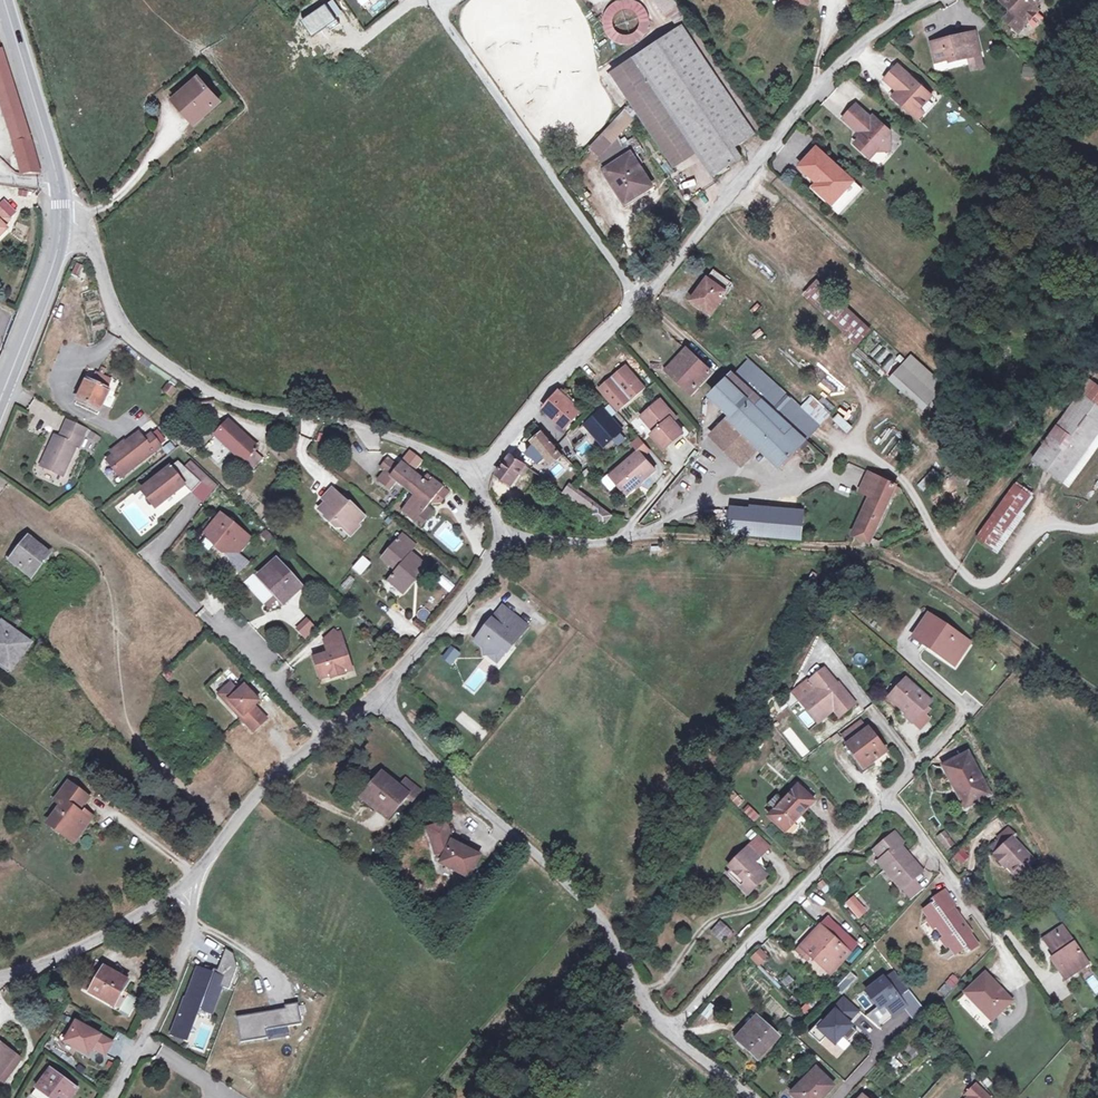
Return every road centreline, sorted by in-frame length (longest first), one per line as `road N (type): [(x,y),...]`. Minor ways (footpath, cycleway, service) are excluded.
road 1 (unclassified): [(484,475),(358,426),(245,407),(194,382),(126,331),(87,237),(61,217)]
road 2 (residential): [(381,694),(432,758),(583,895),(669,1027)]
road 3 (unclassified): [(646,296),(870,35),(919,0)]
road 4 (unclassified): [(440,7),(646,296)]
road 5 (residential): [(669,1027),(888,794)]
road 6 (unclassified): [(200,877),(235,826),(381,694)]
road 7 (unclassified): [(484,475),(646,296)]
road 8 (unclassified): [(200,877),(175,975),(115,1097)]
road 9 (residential): [(504,537),(621,535),(695,453)]
road 10 (unclassified): [(0,978),(22,975),(200,877)]
road 11 (unclassified): [(381,694),(490,573),(504,537)]
road 12 (secondary): [(0,402),(51,277),(61,217)]
road 13 (secondary): [(59,185),(6,0)]
road 14 (residential): [(888,794),(999,940)]
road 15 (residential): [(888,794),(971,706),(935,678)]

